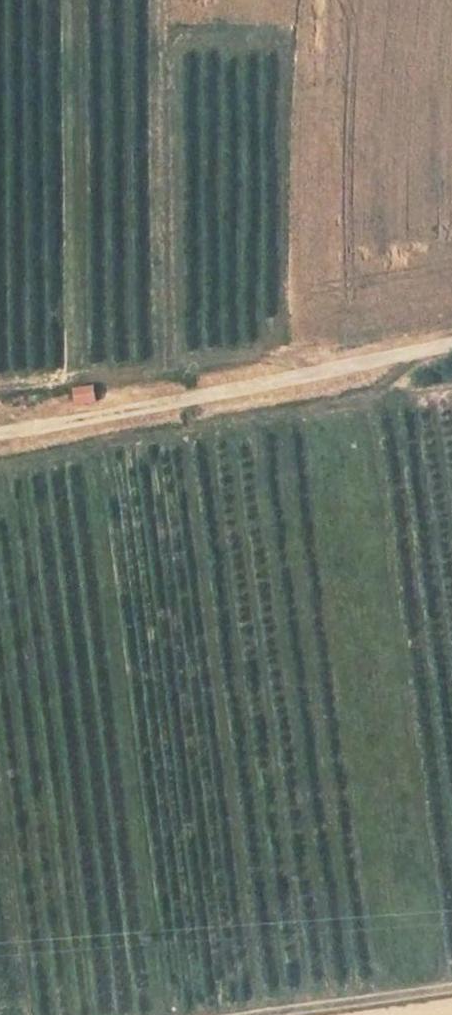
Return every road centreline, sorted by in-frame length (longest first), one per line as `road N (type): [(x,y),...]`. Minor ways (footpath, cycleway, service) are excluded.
road 1 (track): [(0,430),(451,347)]
road 2 (track): [(255,1014),(451,988)]

